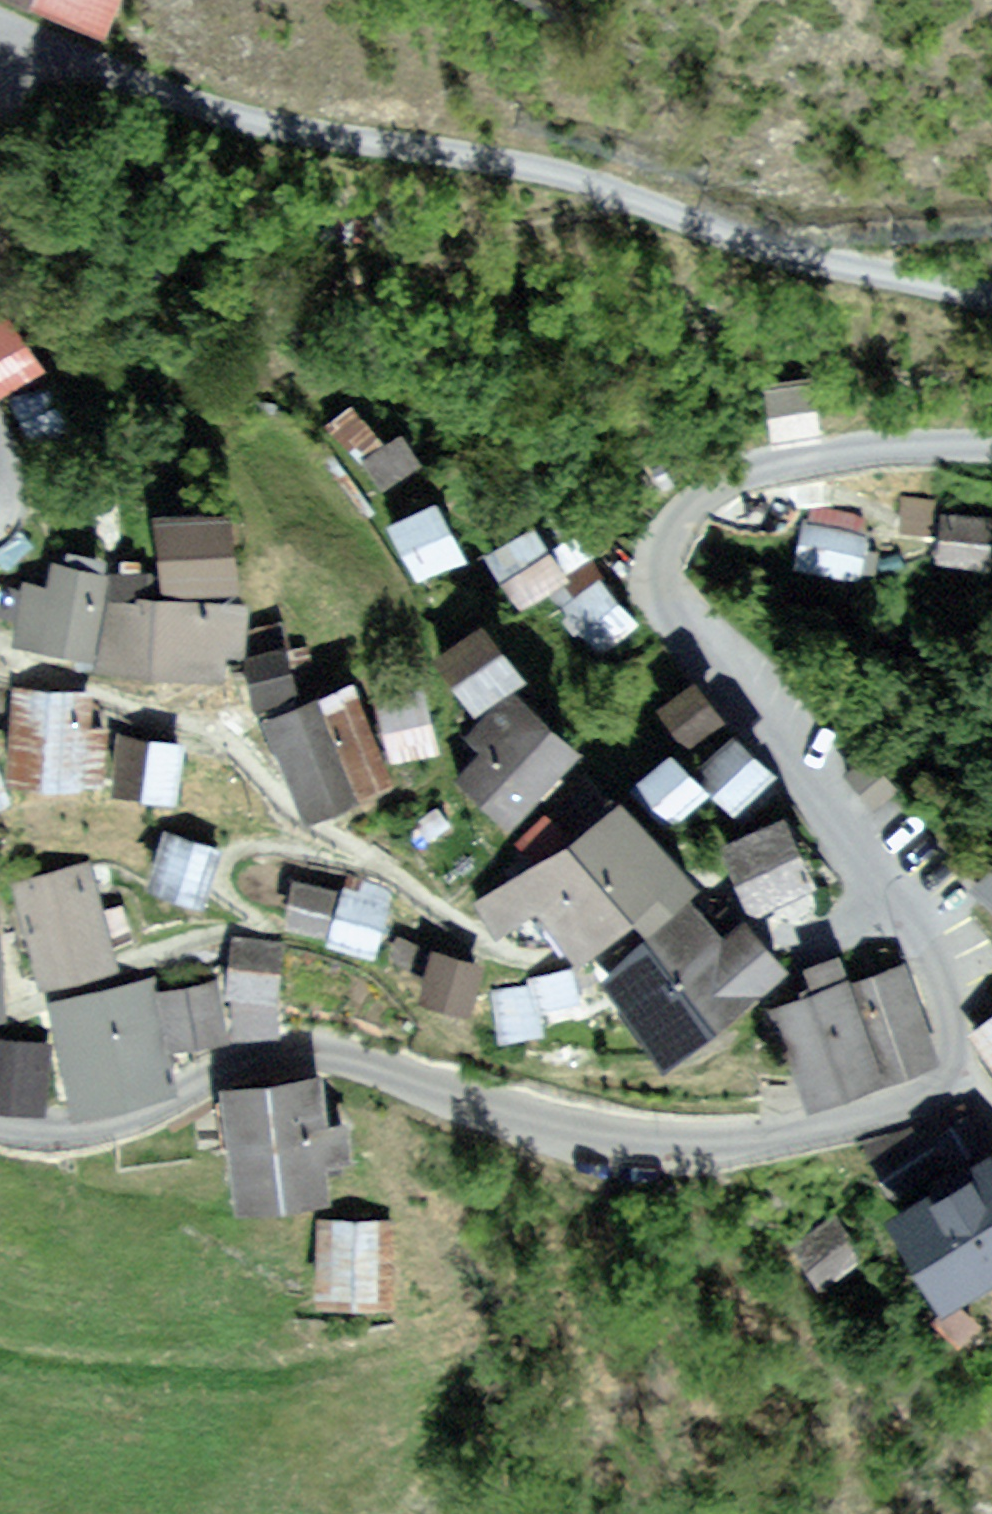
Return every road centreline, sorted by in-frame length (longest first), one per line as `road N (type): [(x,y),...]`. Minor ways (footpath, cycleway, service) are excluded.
road 1 (residential): [(0,1114),(94,1134),(195,1120),(336,1058),(484,1077),(622,1136),(822,1165),(931,1132),(991,1103)]
road 2 (residential): [(991,300),(919,286),(597,177),(179,110),(0,45)]
road 3 (residential): [(969,894),(912,841),(820,725),(696,634),(671,597),(672,562),(704,505),(760,475),(844,450),(991,446)]

